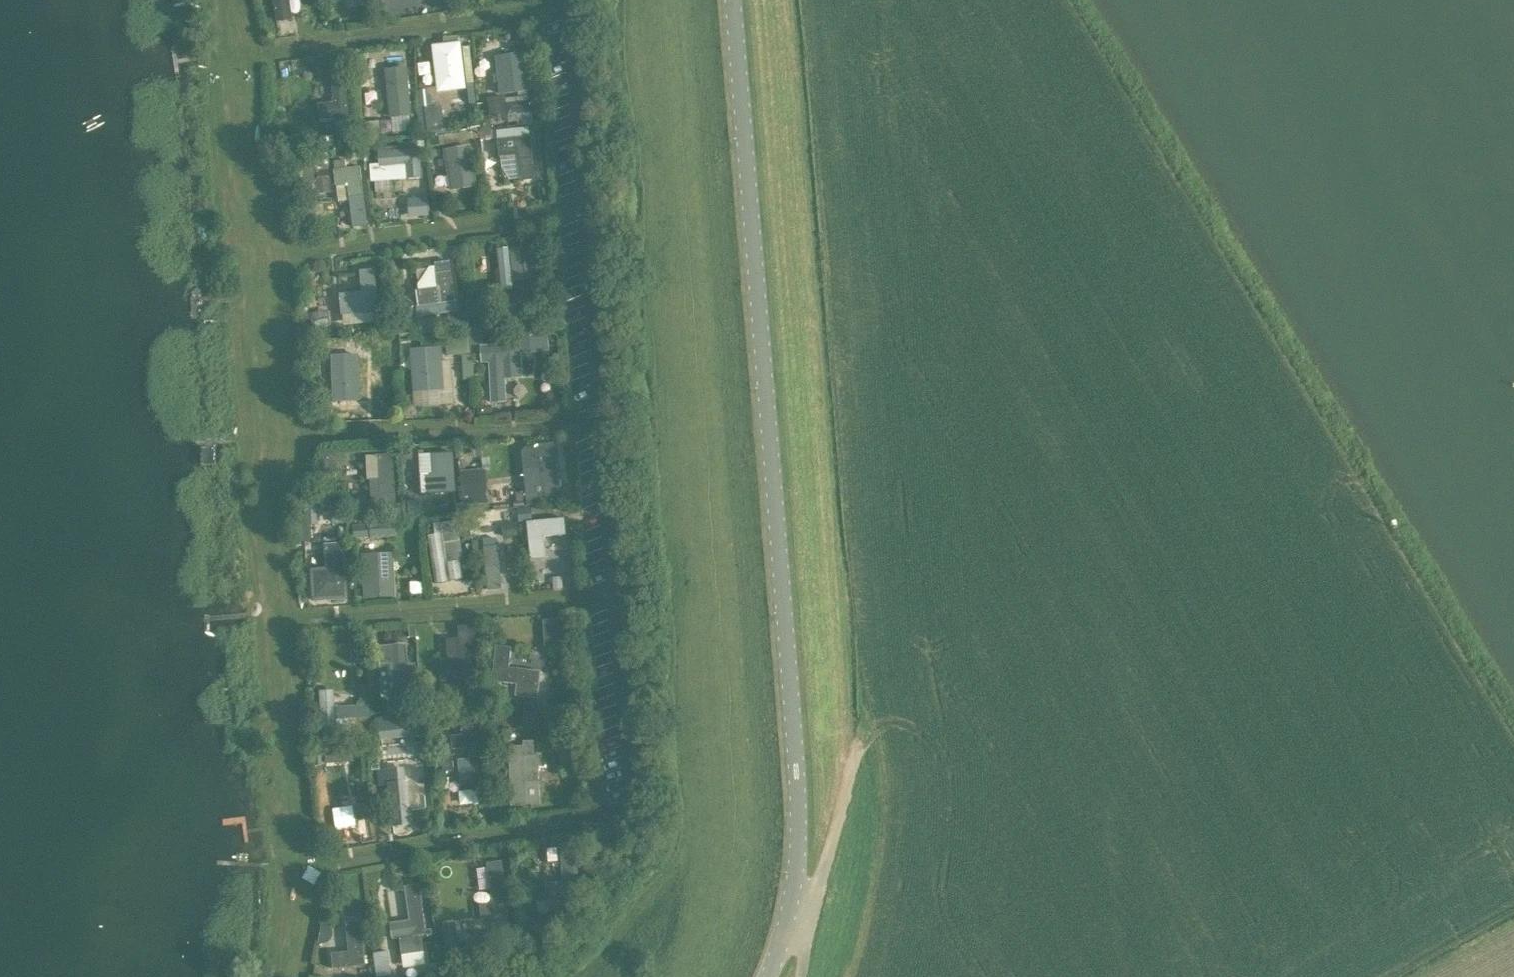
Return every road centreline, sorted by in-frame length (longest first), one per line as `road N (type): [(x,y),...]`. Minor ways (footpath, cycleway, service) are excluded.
road 1 (tertiary): [(767,976),(797,875),(800,802),(731,0)]
road 2 (track): [(851,771),(834,468),(787,0)]

